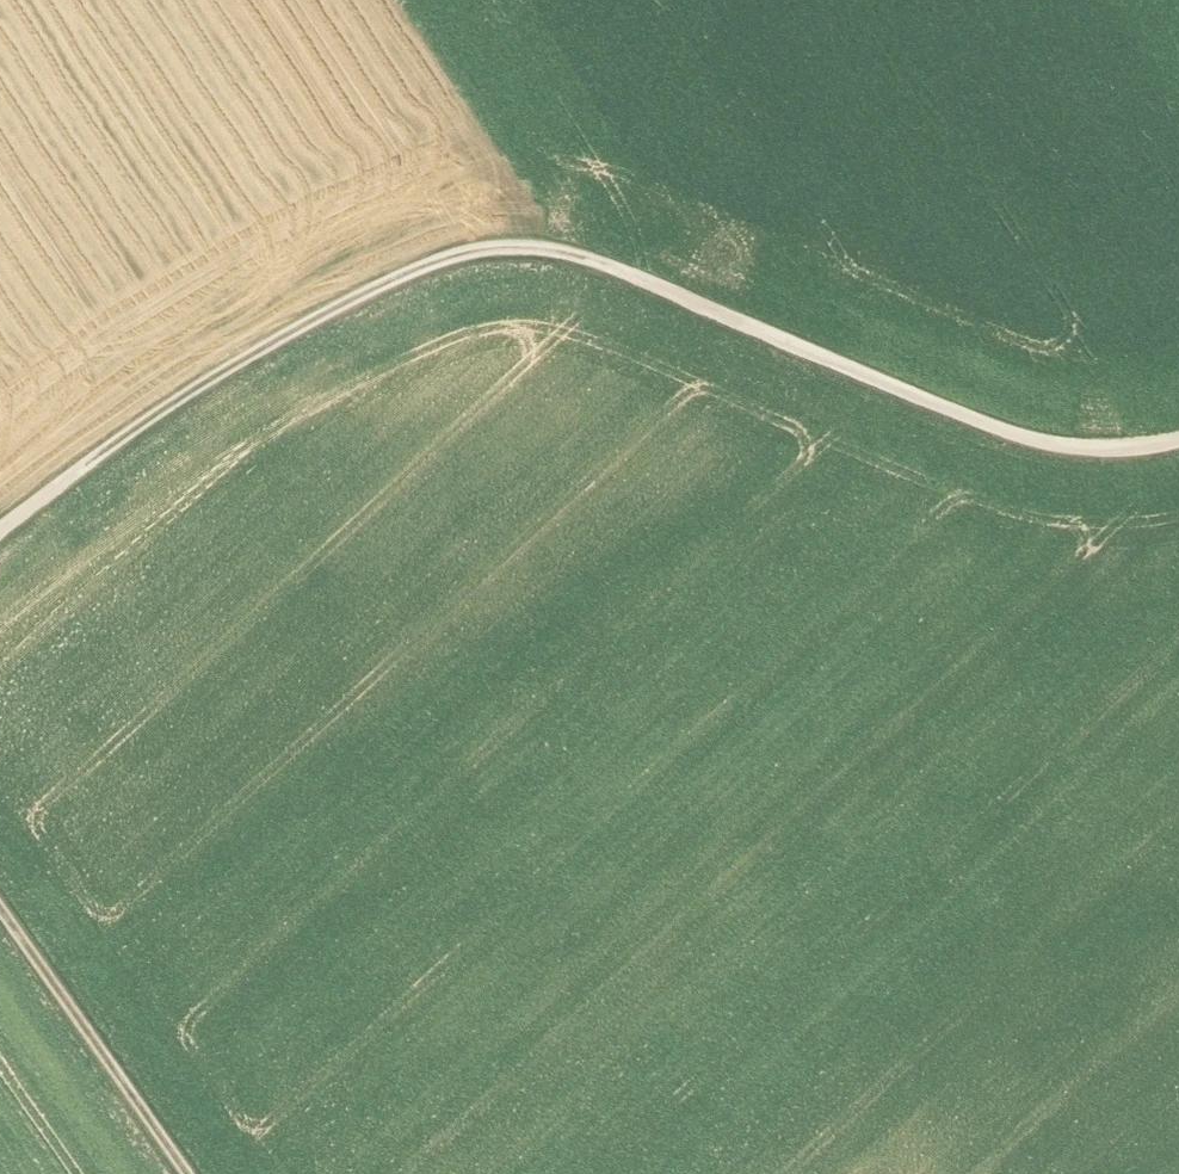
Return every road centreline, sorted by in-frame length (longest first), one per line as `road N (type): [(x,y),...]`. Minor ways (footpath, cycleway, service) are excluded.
road 1 (track): [(1178,442),(1109,452),(1042,444),(587,259),(498,247),(431,264),(269,345),(179,400),(0,532)]
road 2 (track): [(187,1173),(0,910)]

